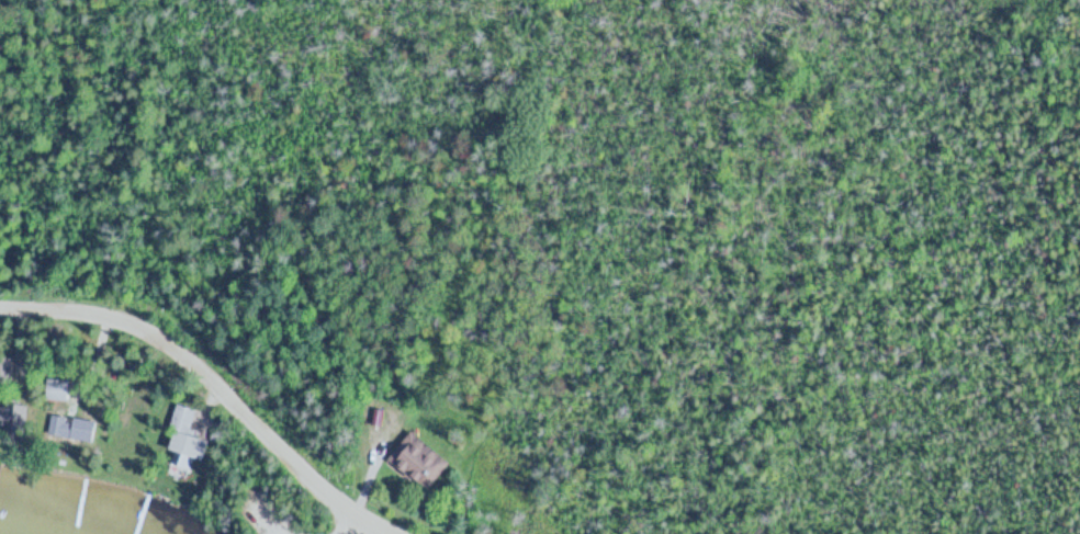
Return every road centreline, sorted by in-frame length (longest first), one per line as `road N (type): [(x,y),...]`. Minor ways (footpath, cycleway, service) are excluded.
road 1 (residential): [(391,533),(348,511),(161,339),(106,315),(0,305)]

